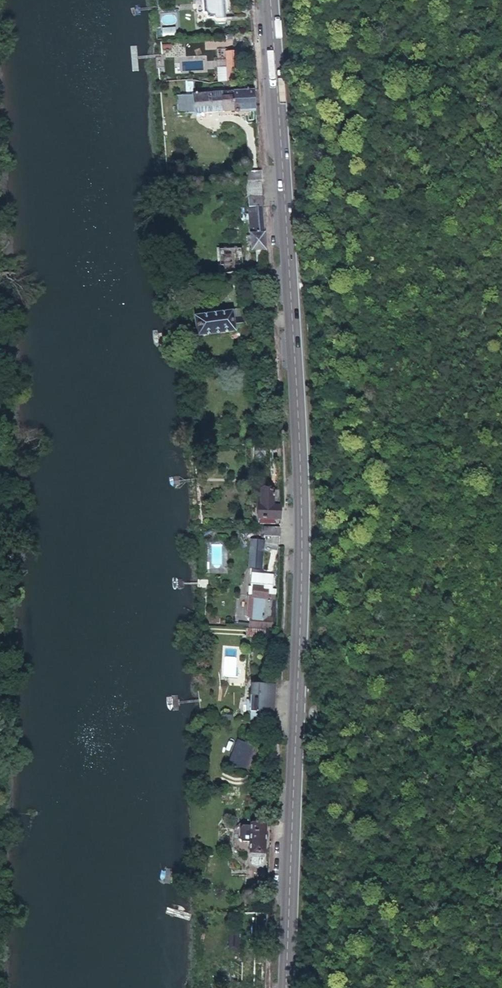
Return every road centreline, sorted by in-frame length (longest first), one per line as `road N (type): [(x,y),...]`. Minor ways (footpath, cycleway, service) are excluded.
road 1 (primary): [(286,987),(298,423),(271,0)]

